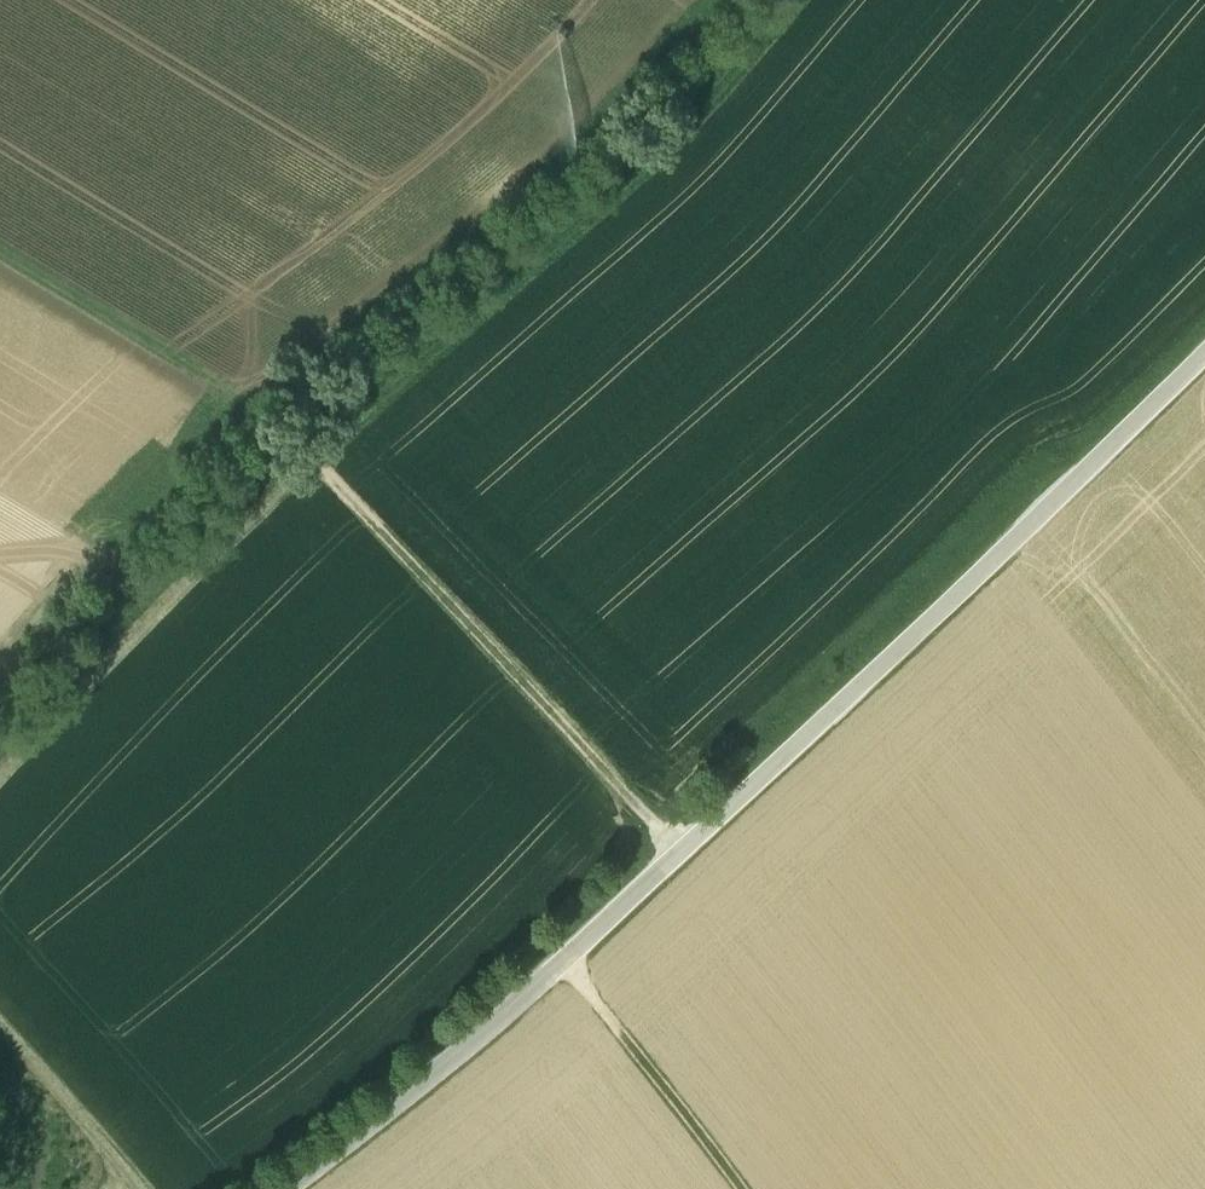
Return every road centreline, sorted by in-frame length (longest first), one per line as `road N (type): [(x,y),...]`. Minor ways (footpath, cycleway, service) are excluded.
road 1 (unclassified): [(288,1188),(514,1008),(1022,535),(1204,352)]
road 2 (track): [(0,249),(286,431),(682,847)]
road 3 (track): [(256,409),(495,225),(716,0)]
road 4 (track): [(567,959),(743,1188)]

